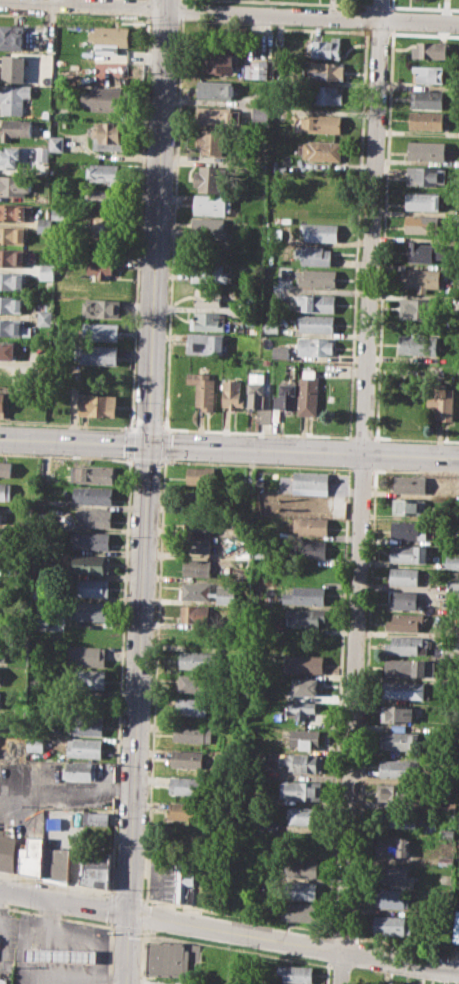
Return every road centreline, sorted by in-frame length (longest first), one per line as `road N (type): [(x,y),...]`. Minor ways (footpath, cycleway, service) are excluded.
road 1 (secondary): [(166,0),(125,983)]
road 2 (residential): [(381,0),(346,983)]
road 3 (residential): [(0,890),(458,968)]
road 4 (secondary): [(0,439),(458,457)]
road 5 (residential): [(2,0),(458,22)]

